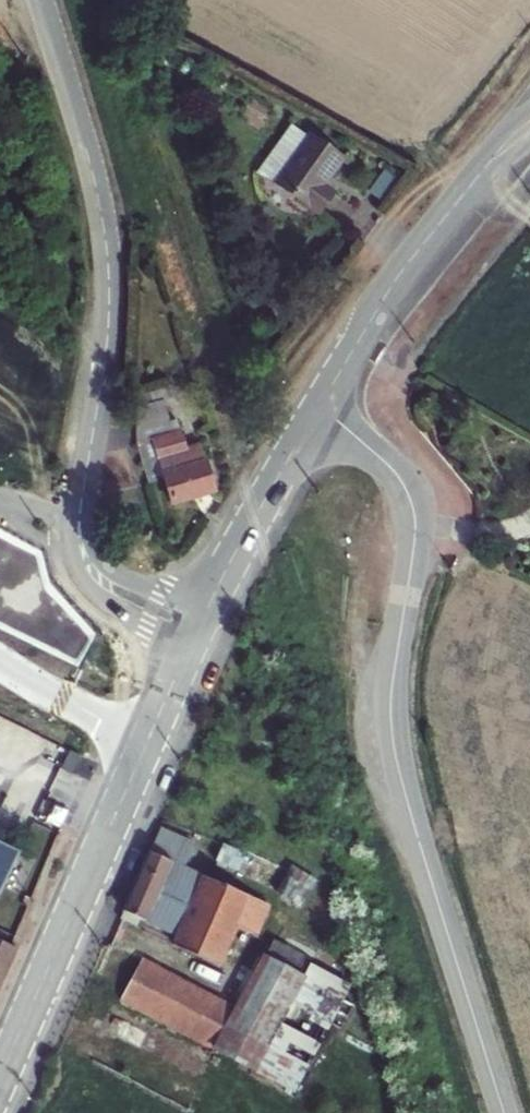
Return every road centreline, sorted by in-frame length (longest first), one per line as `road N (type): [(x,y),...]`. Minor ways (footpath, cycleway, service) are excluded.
road 1 (unclassified): [(504,1112),(392,739),(389,708),(413,547),(410,500),(386,464),(319,406)]
road 2 (residential): [(40,0),(87,154),(106,257),(106,352),(78,523),(83,559),(102,583),(194,627)]
road 3 (residential): [(174,676),(0,1084)]
road 4 (residential): [(473,183),(401,270),(319,406)]
road 5 (residential): [(319,406),(194,627)]

